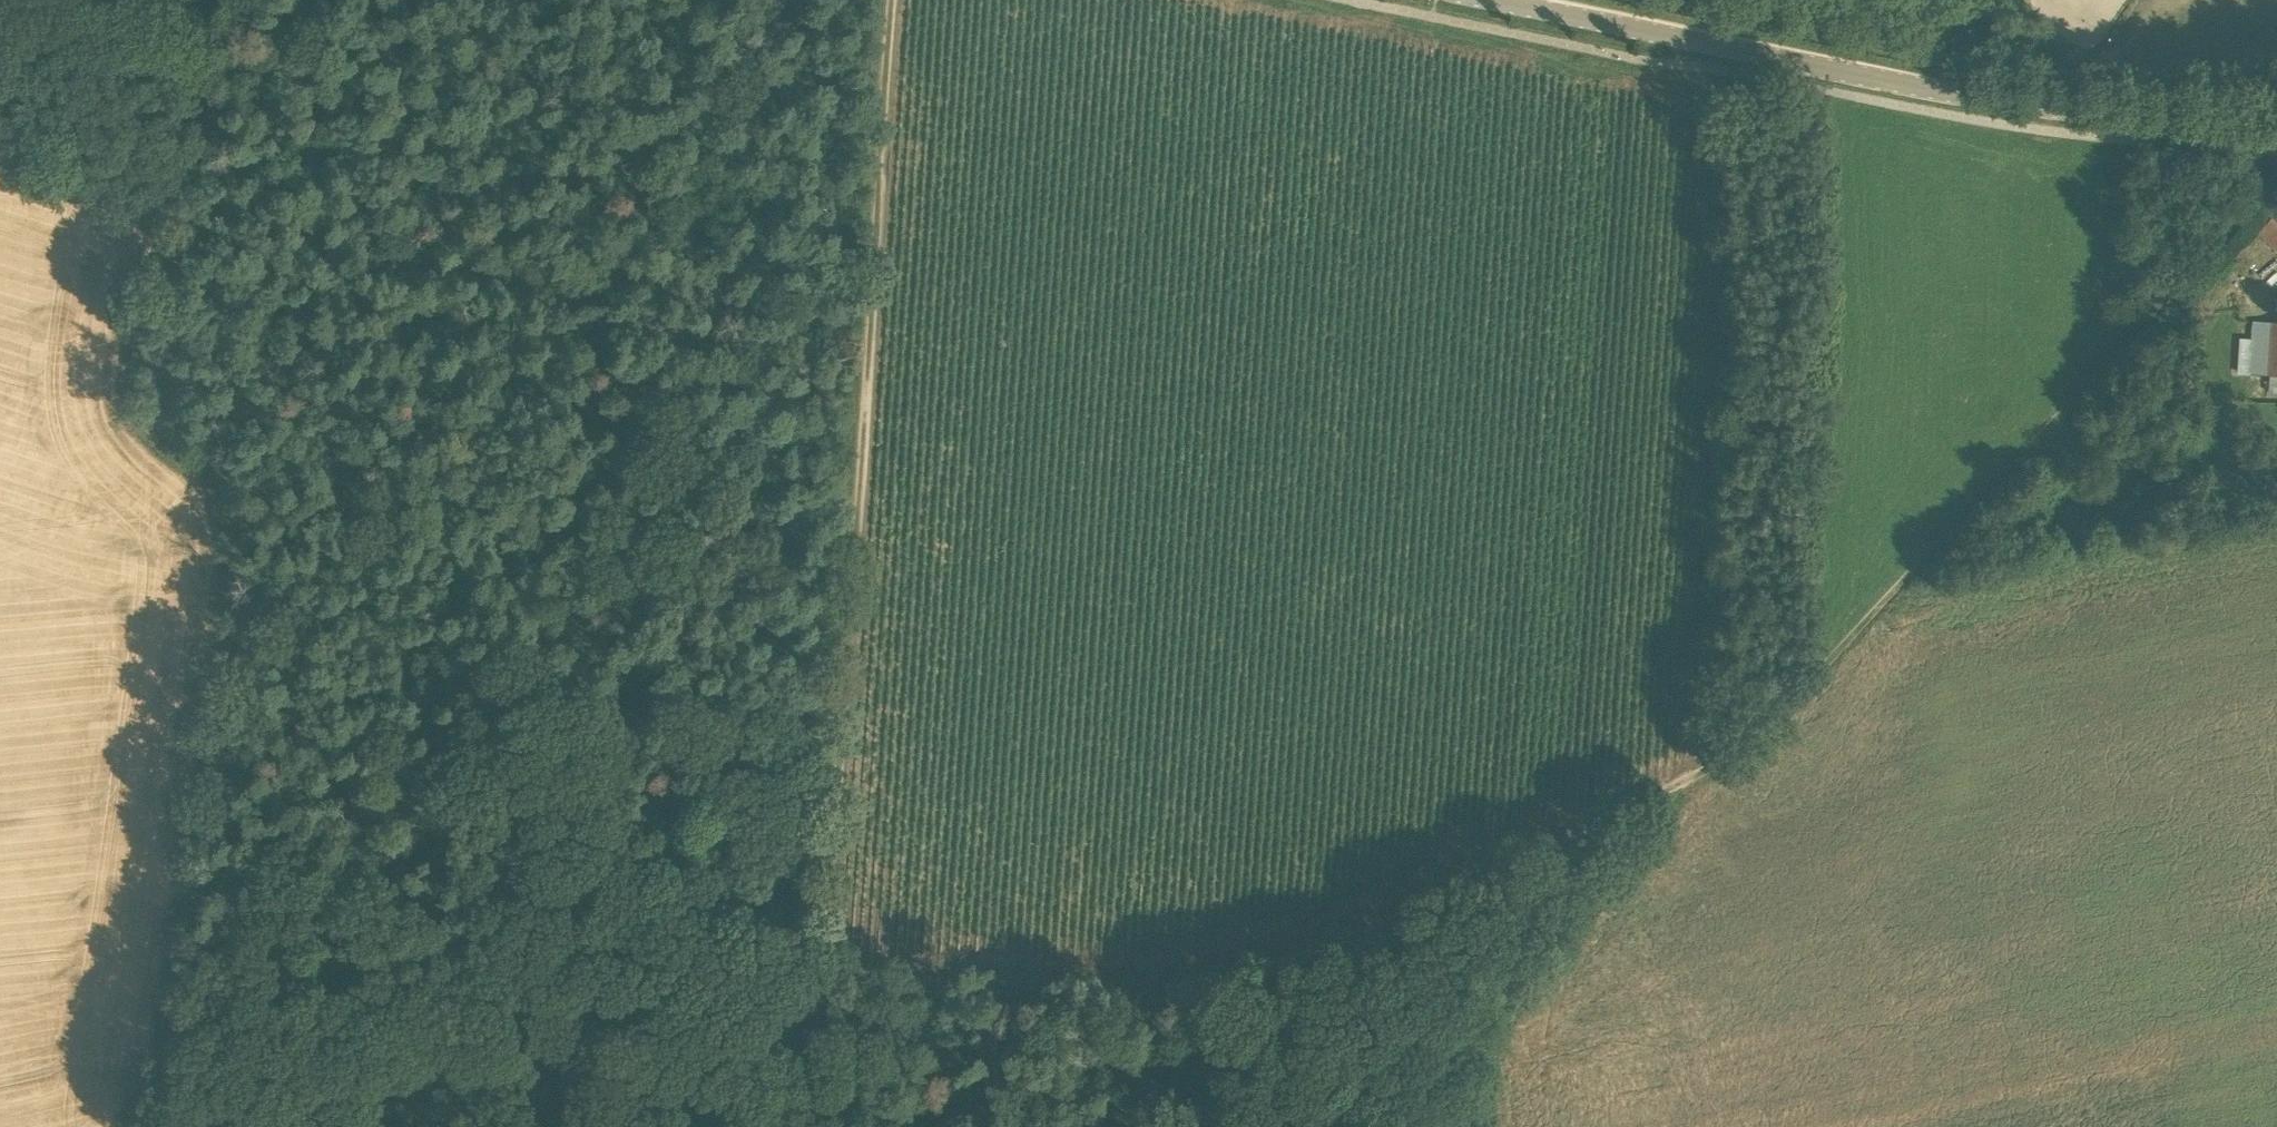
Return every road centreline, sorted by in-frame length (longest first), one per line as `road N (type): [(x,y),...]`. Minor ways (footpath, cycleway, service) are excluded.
road 1 (track): [(805,985),(1207,977),(1442,912),(1653,805),(1755,747),(2276,183)]
road 2 (track): [(149,298),(129,389),(140,441),(229,493),(239,557),(194,1126)]
road 3 (tertiary): [(2276,121),(2137,113),(1513,0)]
road 4 (track): [(805,985),(830,892),(868,367)]
road 5 (track): [(206,1126),(558,1003),(805,985)]
road 6 (track): [(1380,1126),(1470,1066),(1653,805)]
road 7 (track): [(868,367),(889,0)]
road 8 (track): [(212,0),(179,169)]
road 9 (track): [(783,1126),(805,985)]
road 10 (track): [(179,169),(149,298)]

